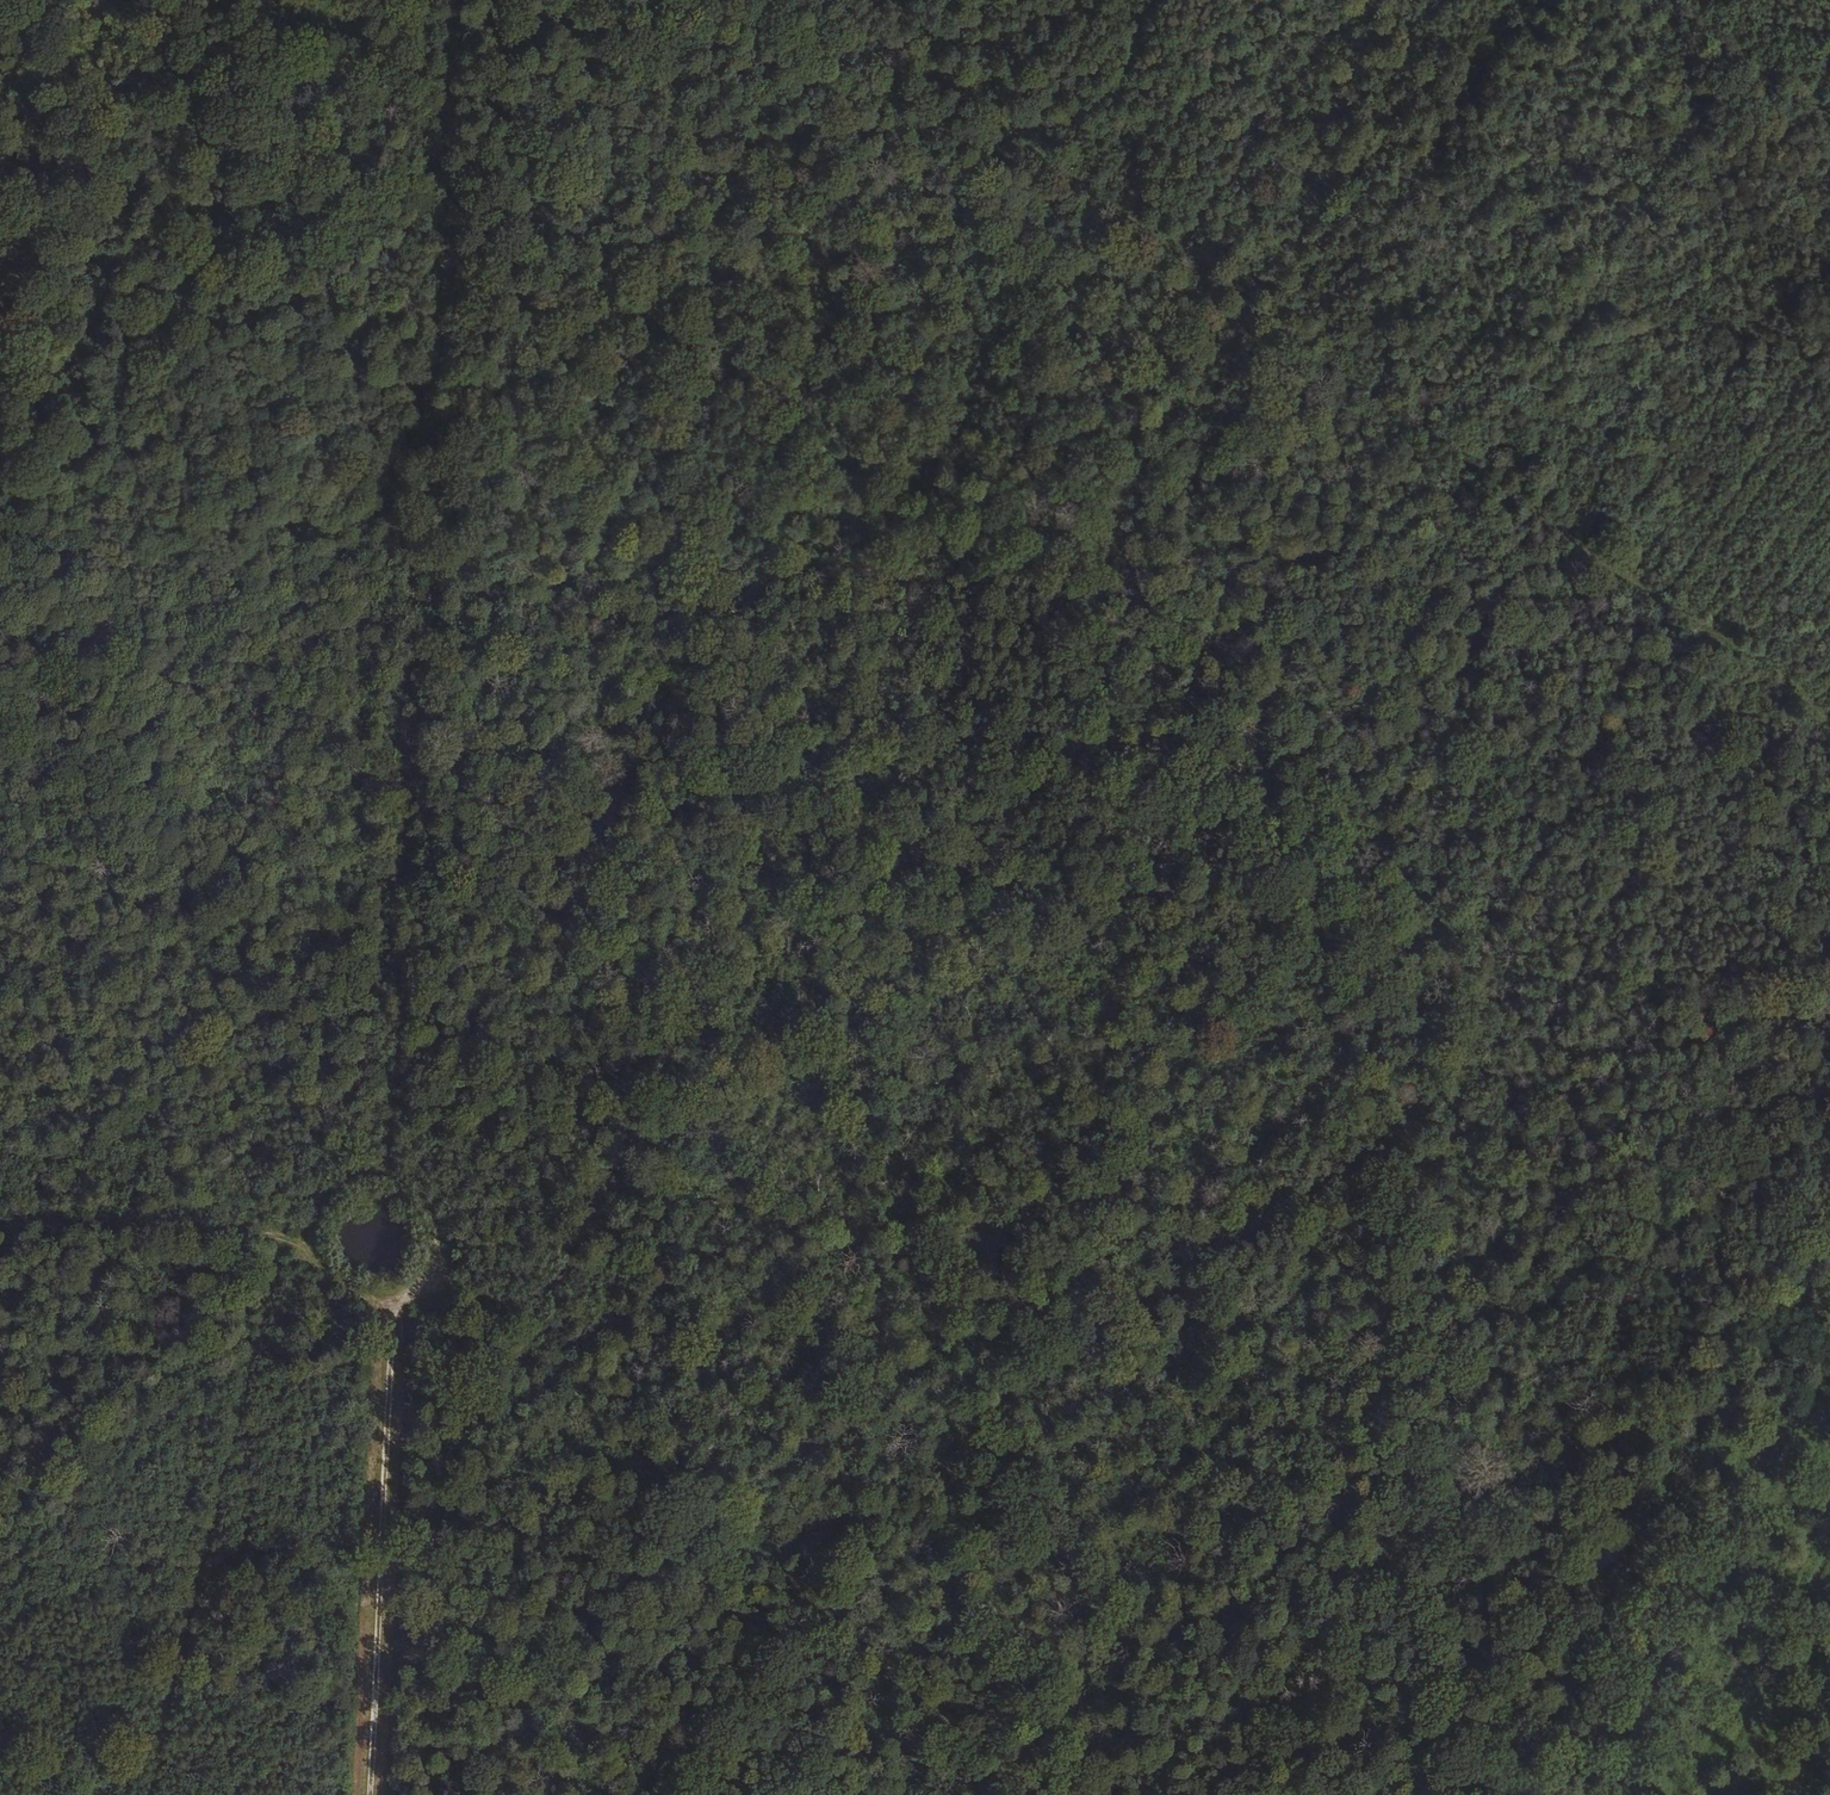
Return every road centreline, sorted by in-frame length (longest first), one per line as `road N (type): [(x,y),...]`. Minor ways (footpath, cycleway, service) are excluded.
road 1 (track): [(1043,1794),(798,1594),(632,1443),(499,1347),(433,1279)]
road 2 (track): [(374,1794),(394,1314)]
road 3 (track): [(394,1314),(337,1285),(282,1239)]

